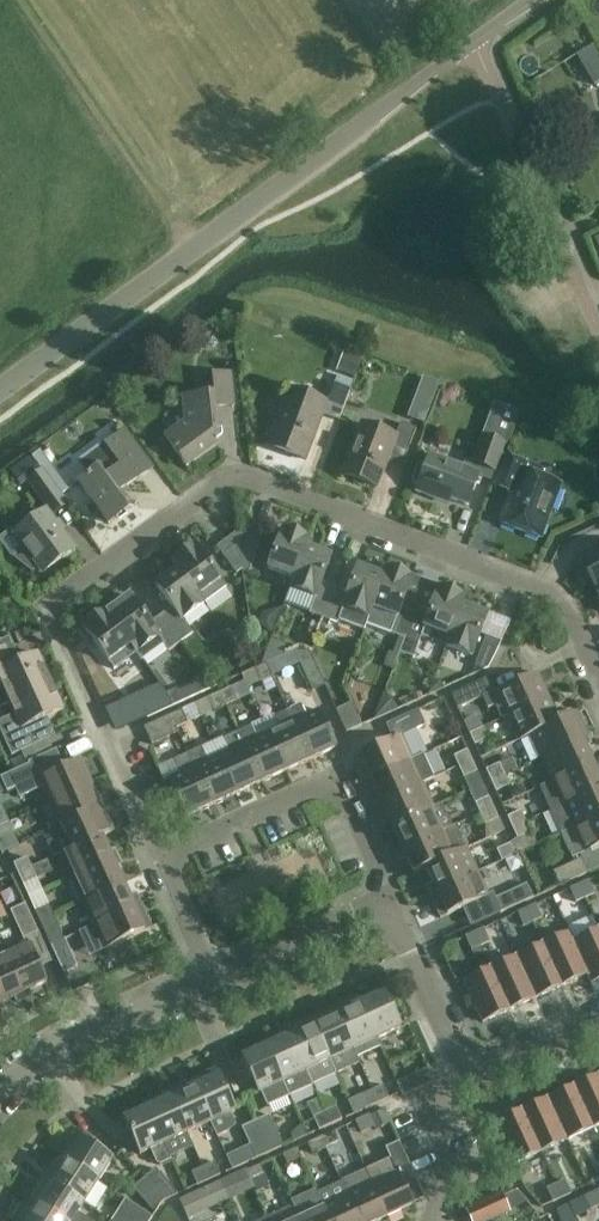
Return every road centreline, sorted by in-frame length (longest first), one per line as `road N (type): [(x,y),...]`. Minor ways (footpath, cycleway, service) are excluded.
road 1 (residential): [(598,675),(565,602),(546,585),(244,475),(219,479),(54,607),(56,628),(162,857)]
road 2 (unclassified): [(0,387),(529,0)]
road 3 (residential): [(386,903),(334,792),(318,782),(162,857)]
road 4 (residential): [(0,1091),(49,1056),(215,977)]
road 5 (residential): [(463,1074),(386,903)]
road 6 (residential): [(215,977),(386,903)]
road 7 (residential): [(426,1220),(444,1164),(440,1095),(463,1074)]
road 8 (residential): [(463,1074),(598,1016)]
road 9 (residential): [(162,857),(215,977)]

